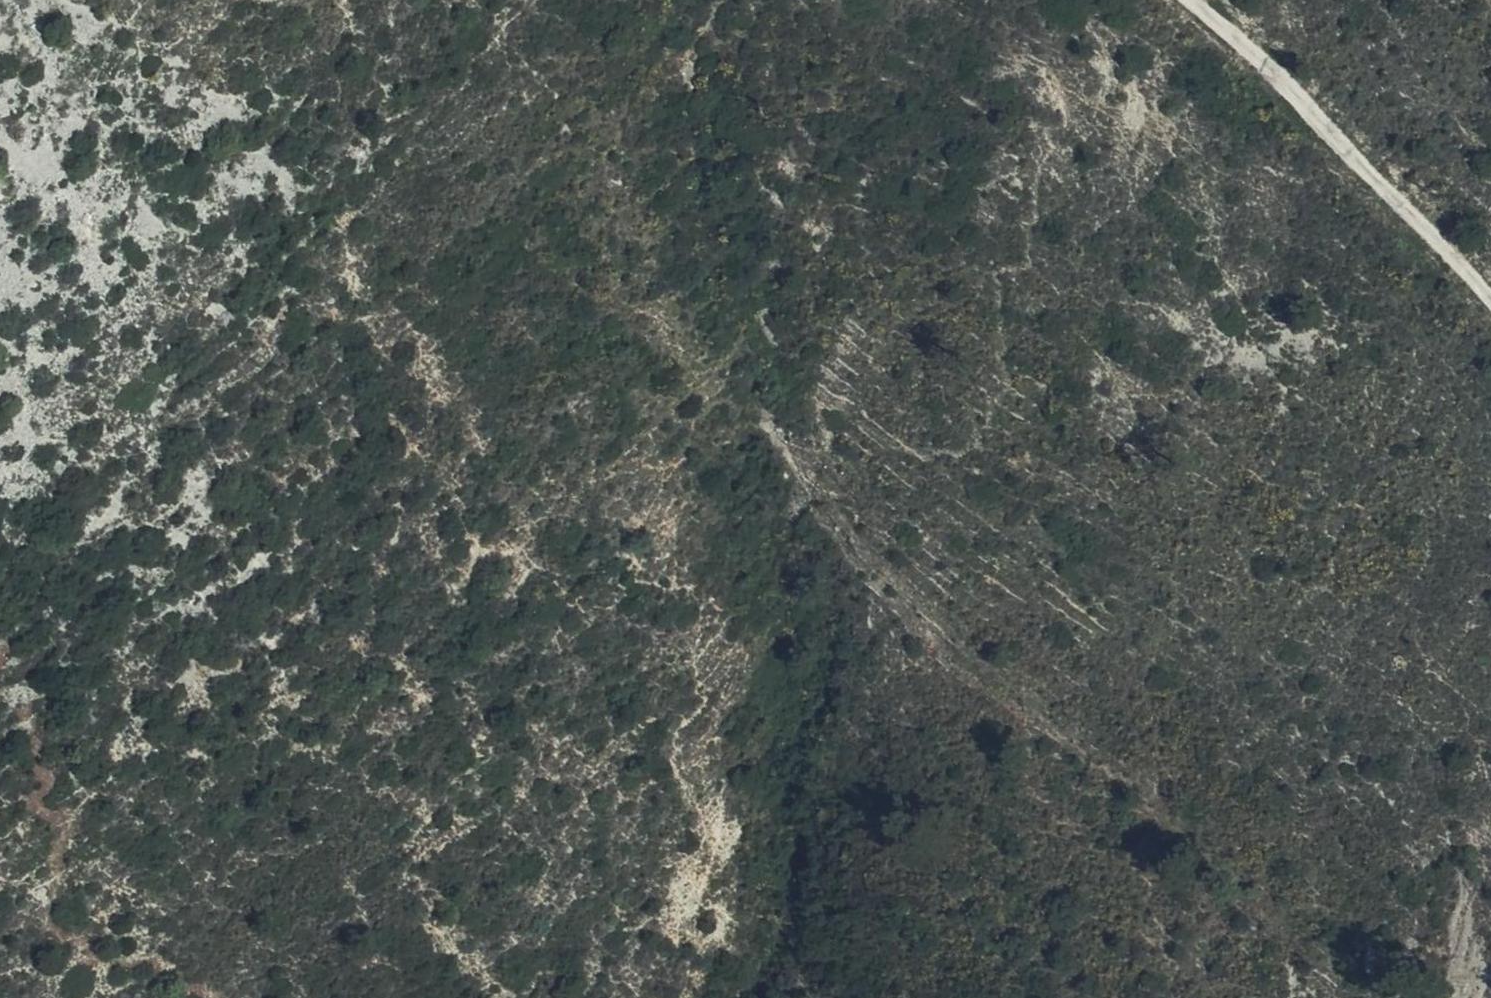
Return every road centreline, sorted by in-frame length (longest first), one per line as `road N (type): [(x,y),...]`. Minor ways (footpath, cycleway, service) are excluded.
road 1 (track): [(1490,296),(1232,0)]

